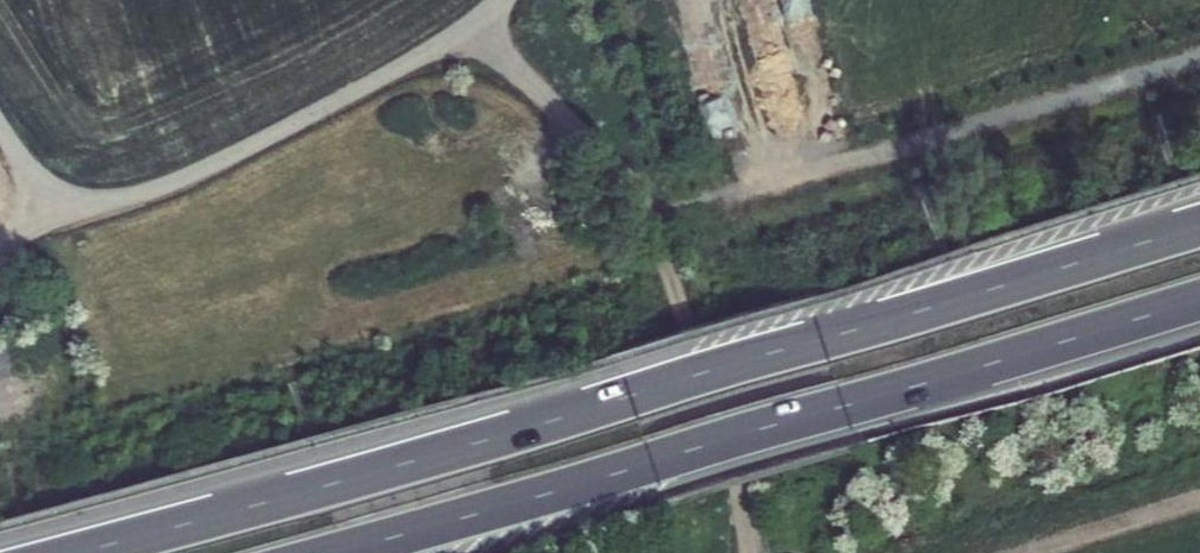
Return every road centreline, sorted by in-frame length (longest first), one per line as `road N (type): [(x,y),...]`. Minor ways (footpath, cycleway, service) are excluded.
road 1 (motorway): [(1199,226),(591,411),(83,552)]
road 2 (motorway): [(350,552),(1199,302)]
road 3 (track): [(751,552),(754,524),(741,486),(631,190),(469,25)]
road 4 (unclassified): [(0,124),(37,177),(60,194),(109,204),(135,199),(213,167),(402,67),(500,0)]

